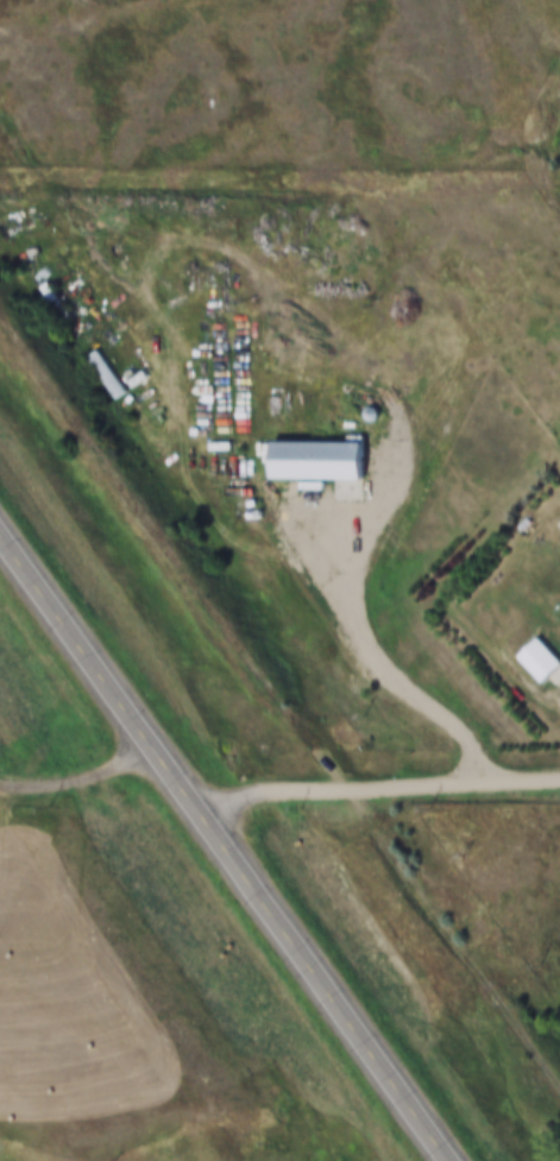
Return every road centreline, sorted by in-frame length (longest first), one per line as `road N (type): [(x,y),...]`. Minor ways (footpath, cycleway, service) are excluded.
road 1 (primary): [(0,532),(455,1160)]
road 2 (residential): [(559,778),(193,799)]

